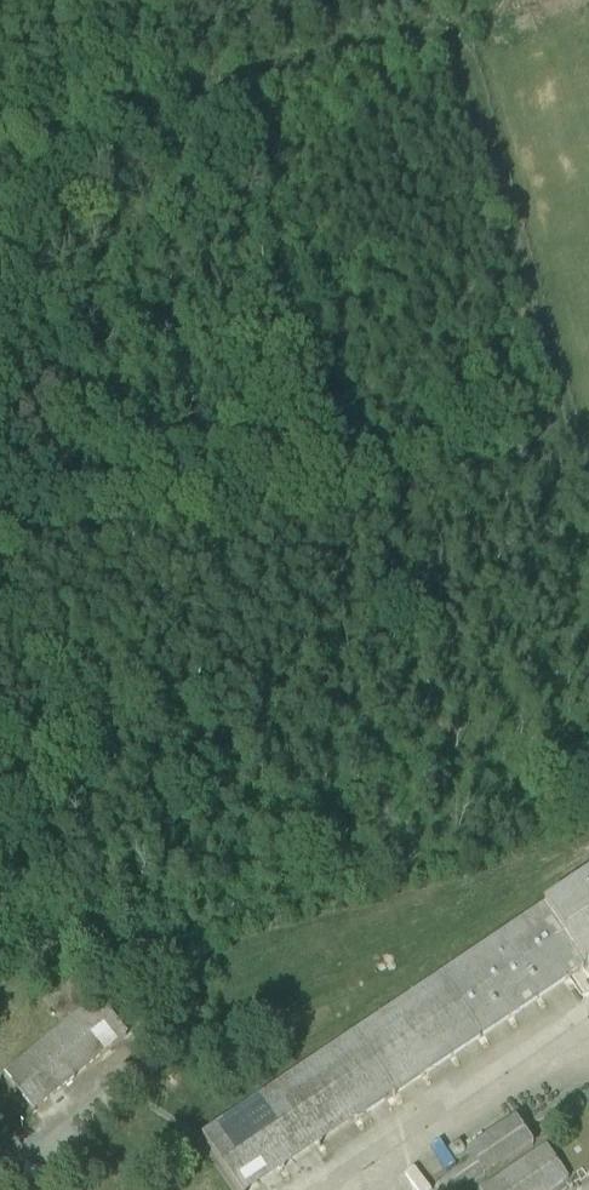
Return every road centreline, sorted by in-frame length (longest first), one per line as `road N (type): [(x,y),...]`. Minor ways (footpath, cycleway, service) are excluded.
road 1 (track): [(0,236),(199,0)]

